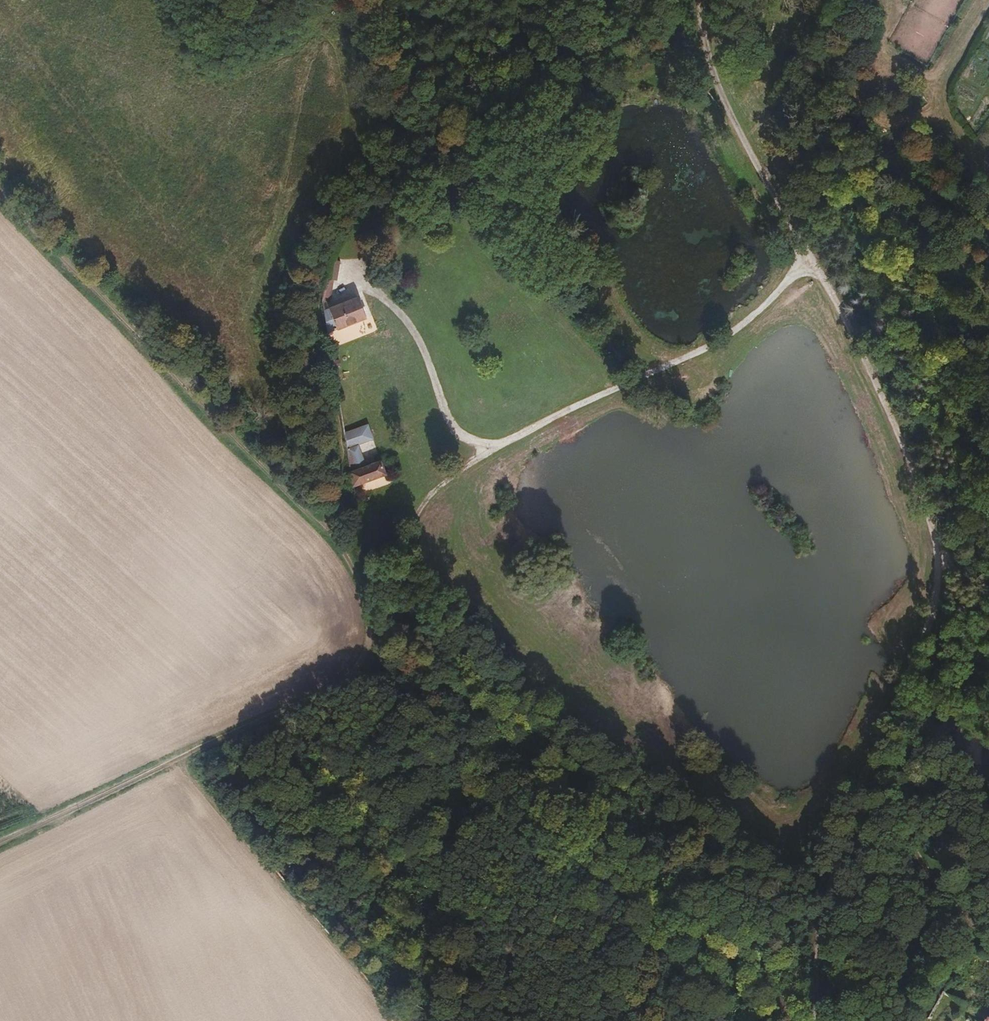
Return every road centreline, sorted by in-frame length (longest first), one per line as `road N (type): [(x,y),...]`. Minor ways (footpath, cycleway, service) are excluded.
road 1 (track): [(802,243),(776,297),(739,332),(488,448),(412,505),(400,565),(418,632),(459,695),(741,944),(791,1020)]
road 2 (track): [(815,1020),(822,938),(848,815),(923,640),(940,546),(873,373),(718,89),(703,0)]
road 3 (track): [(355,562),(313,283),(322,250),(353,211),(630,31),(649,0)]
road 4 (track): [(344,0),(300,71),(230,349),(355,562)]
road 5 (track): [(0,839),(354,673),(371,655),(373,633),(355,562)]
road 6 (track): [(182,755),(186,774),(392,1020)]
road 7 (track): [(488,448),(457,433),(448,418),(405,316),(342,268)]

